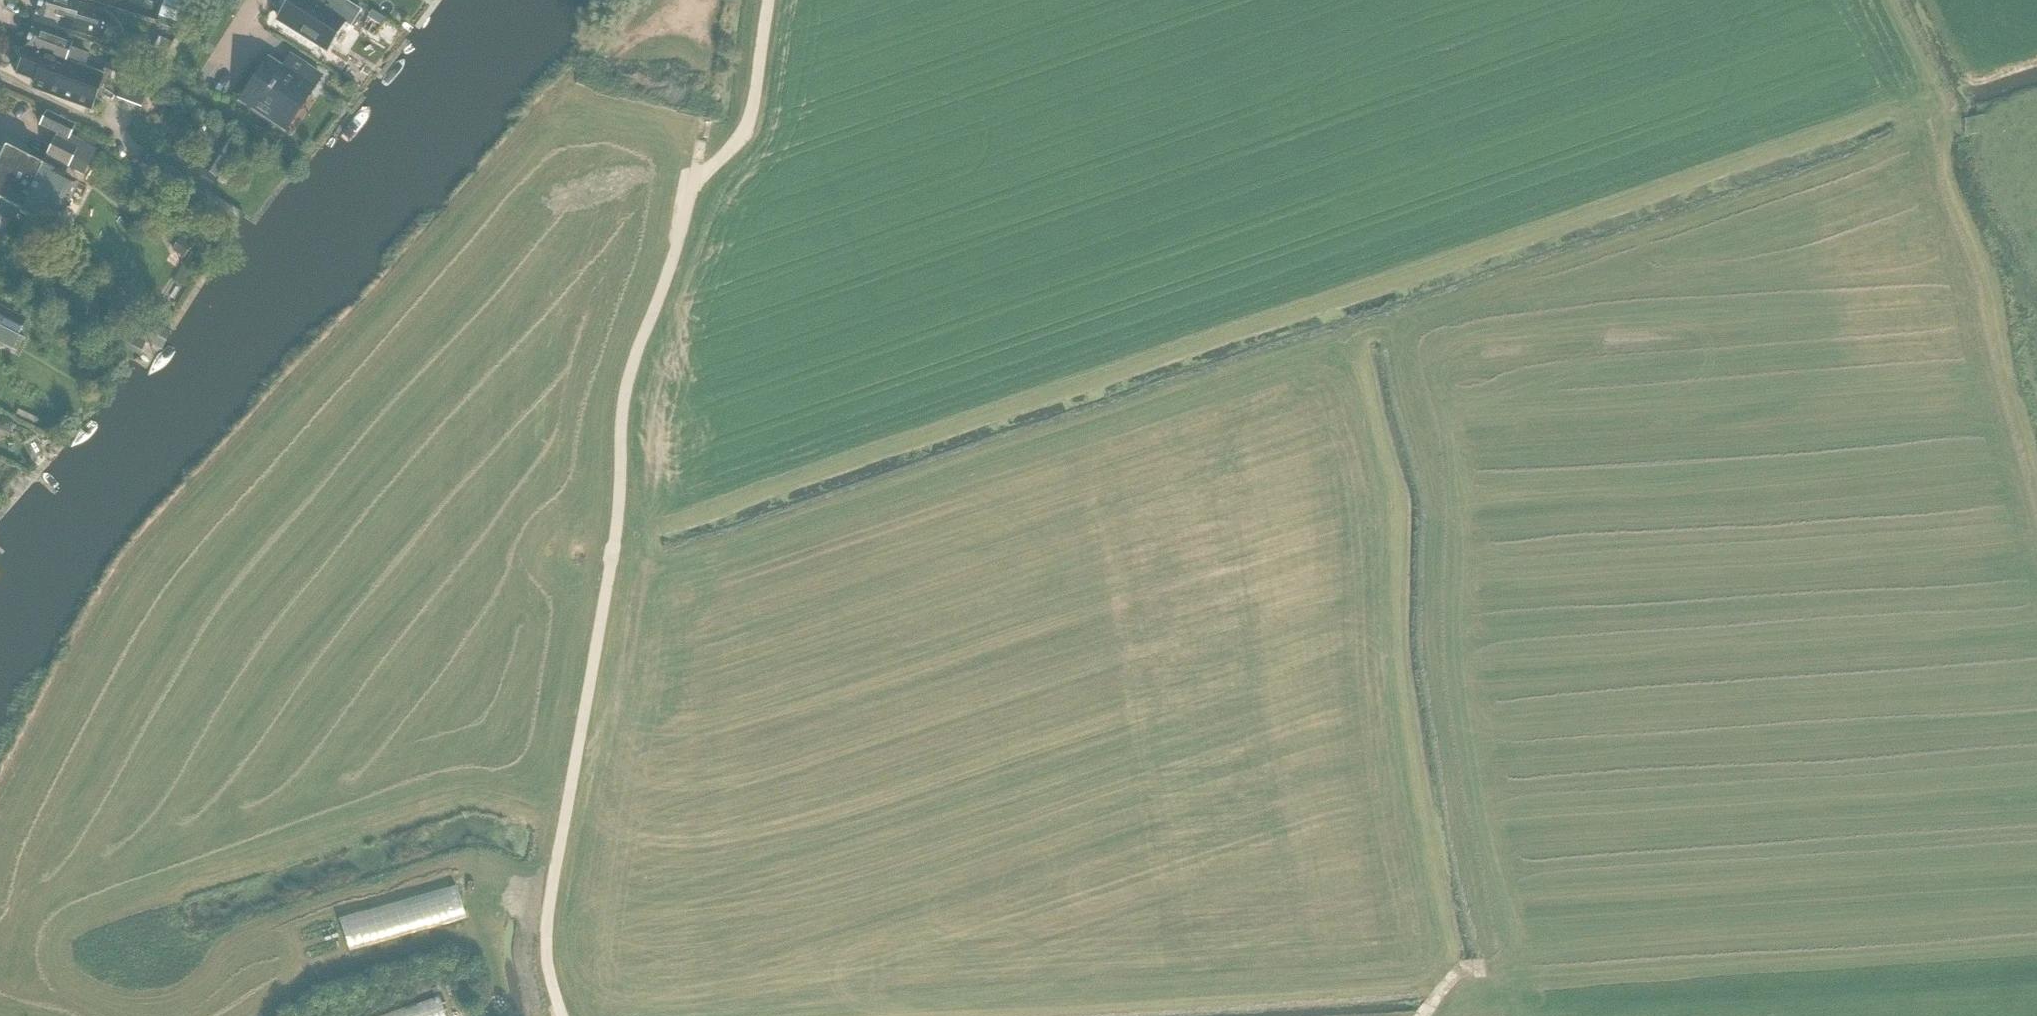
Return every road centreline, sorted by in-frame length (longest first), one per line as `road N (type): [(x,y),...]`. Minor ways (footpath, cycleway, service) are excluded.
road 1 (unclassified): [(563,1015),(547,968),(550,910),(612,550),(628,383),(698,185),(755,124),(775,0)]

